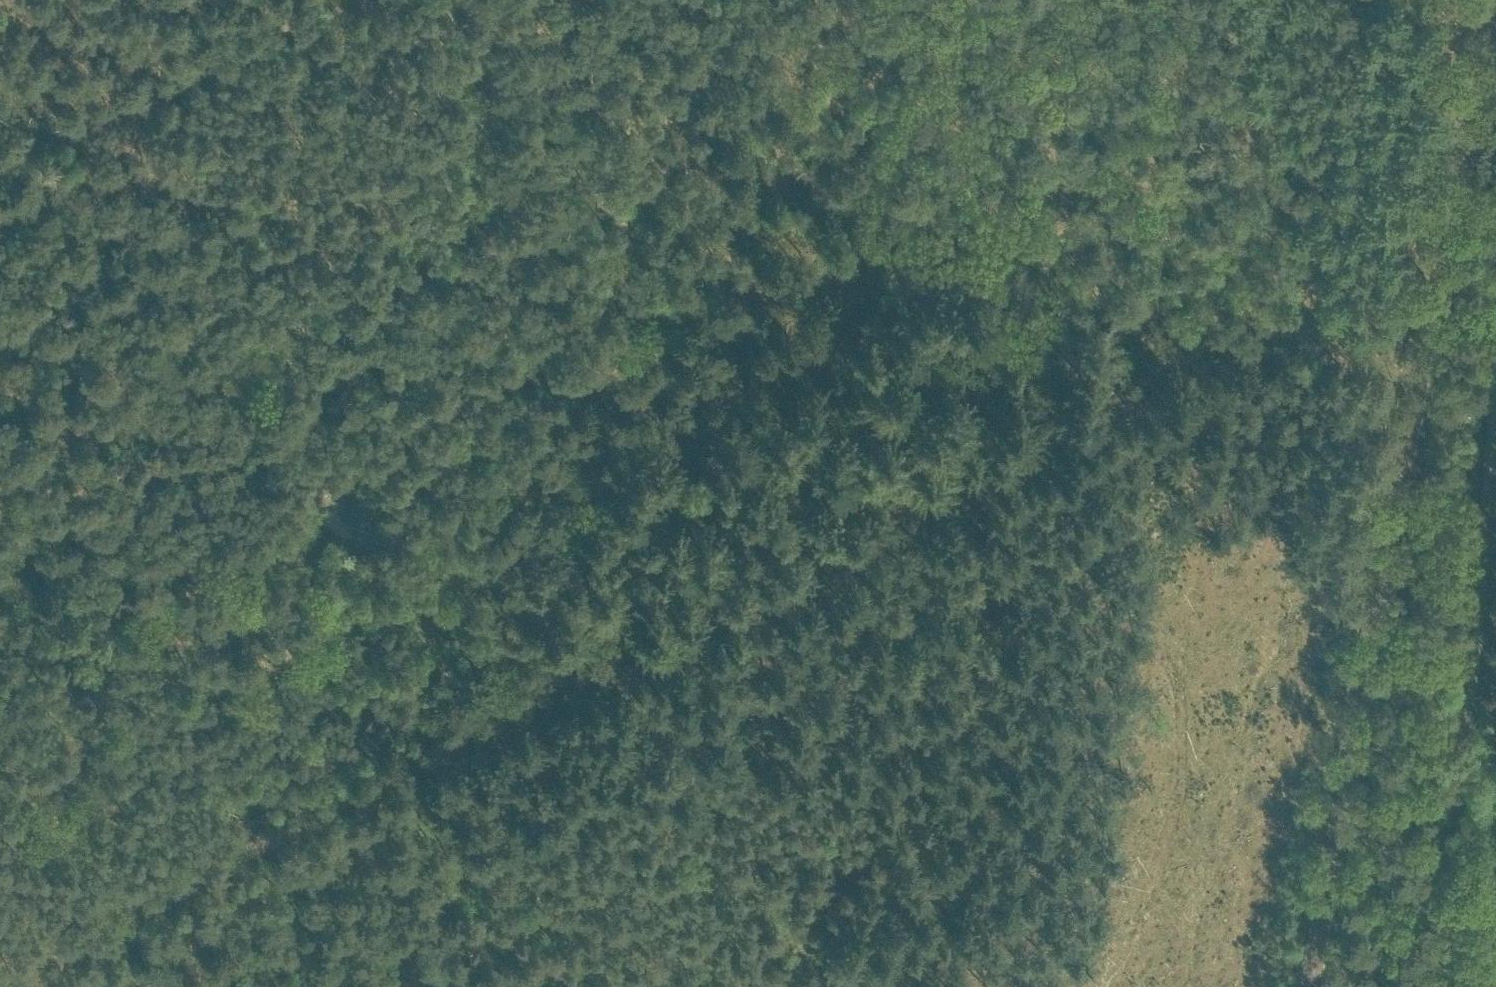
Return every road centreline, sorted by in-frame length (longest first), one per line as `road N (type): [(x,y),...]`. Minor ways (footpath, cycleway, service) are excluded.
road 1 (tertiary): [(1310,986),(1486,0)]
road 2 (track): [(1227,0),(1268,196),(1289,250),(1337,317)]

